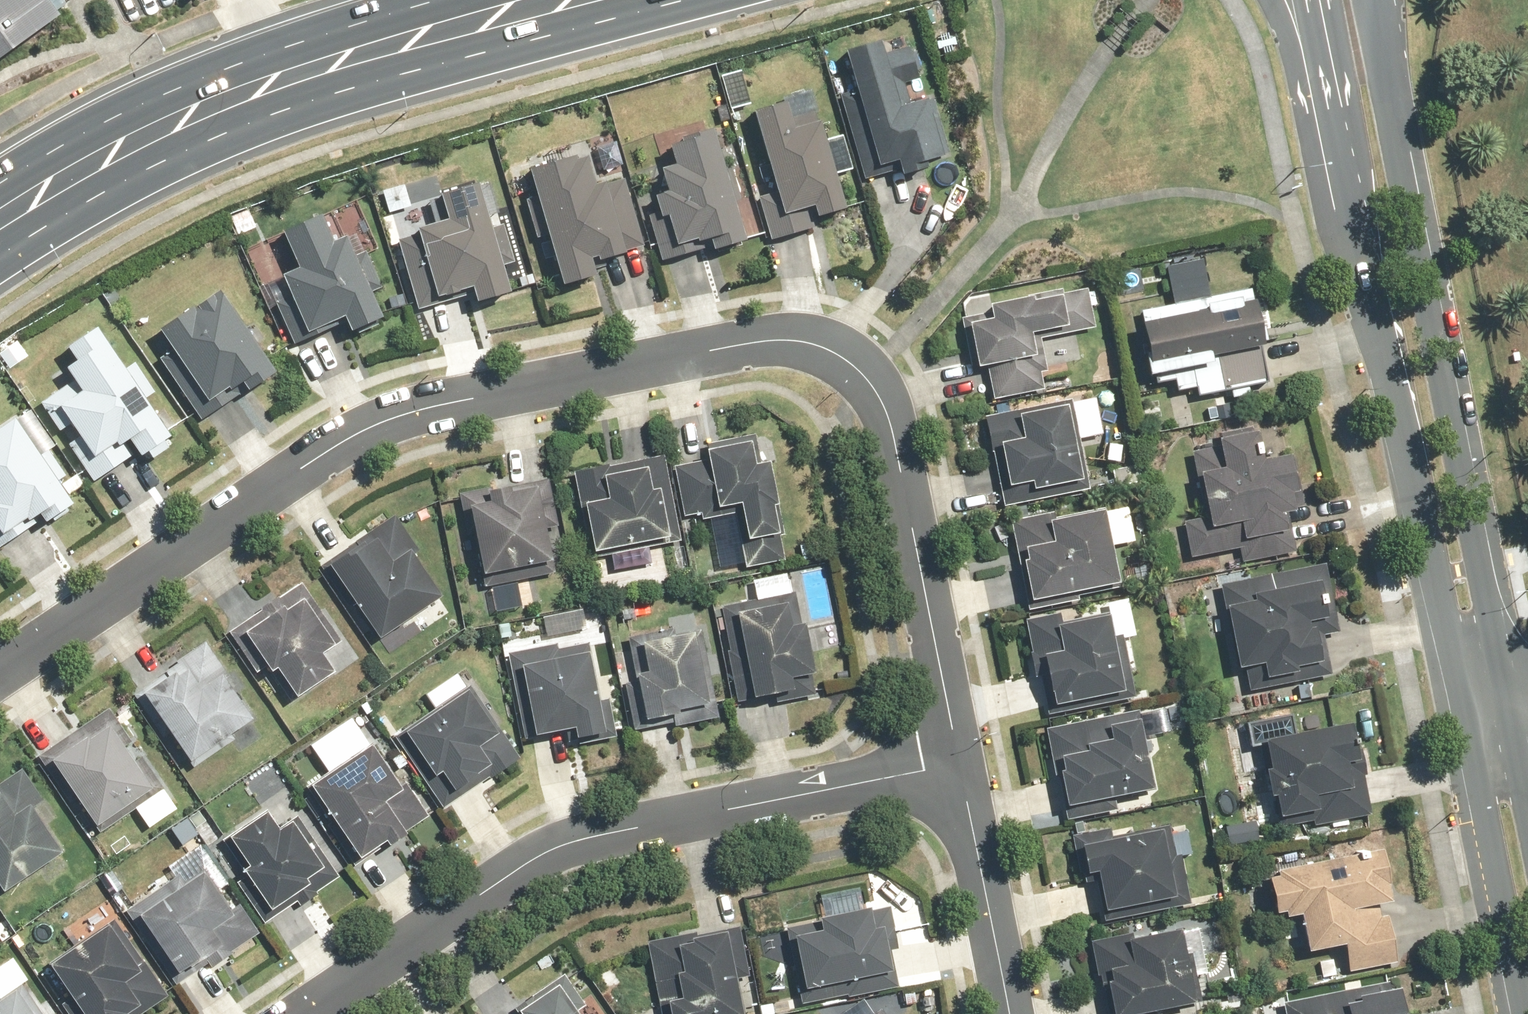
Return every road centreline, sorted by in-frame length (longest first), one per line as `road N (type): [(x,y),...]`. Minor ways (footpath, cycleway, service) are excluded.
road 1 (residential): [(0,668),(352,430),(486,389),(763,340),(803,343),(865,373),(884,403),(960,764)]
road 2 (tertiary): [(1514,1013),(1313,38)]
road 3 (tertiary): [(1370,0),(1527,813)]
road 4 (residential): [(960,764),(607,832),(546,851),(304,1013)]
road 5 (secondary): [(540,0),(331,63),(181,119),(0,212)]
road 6 (residential): [(960,764),(1006,1013)]

